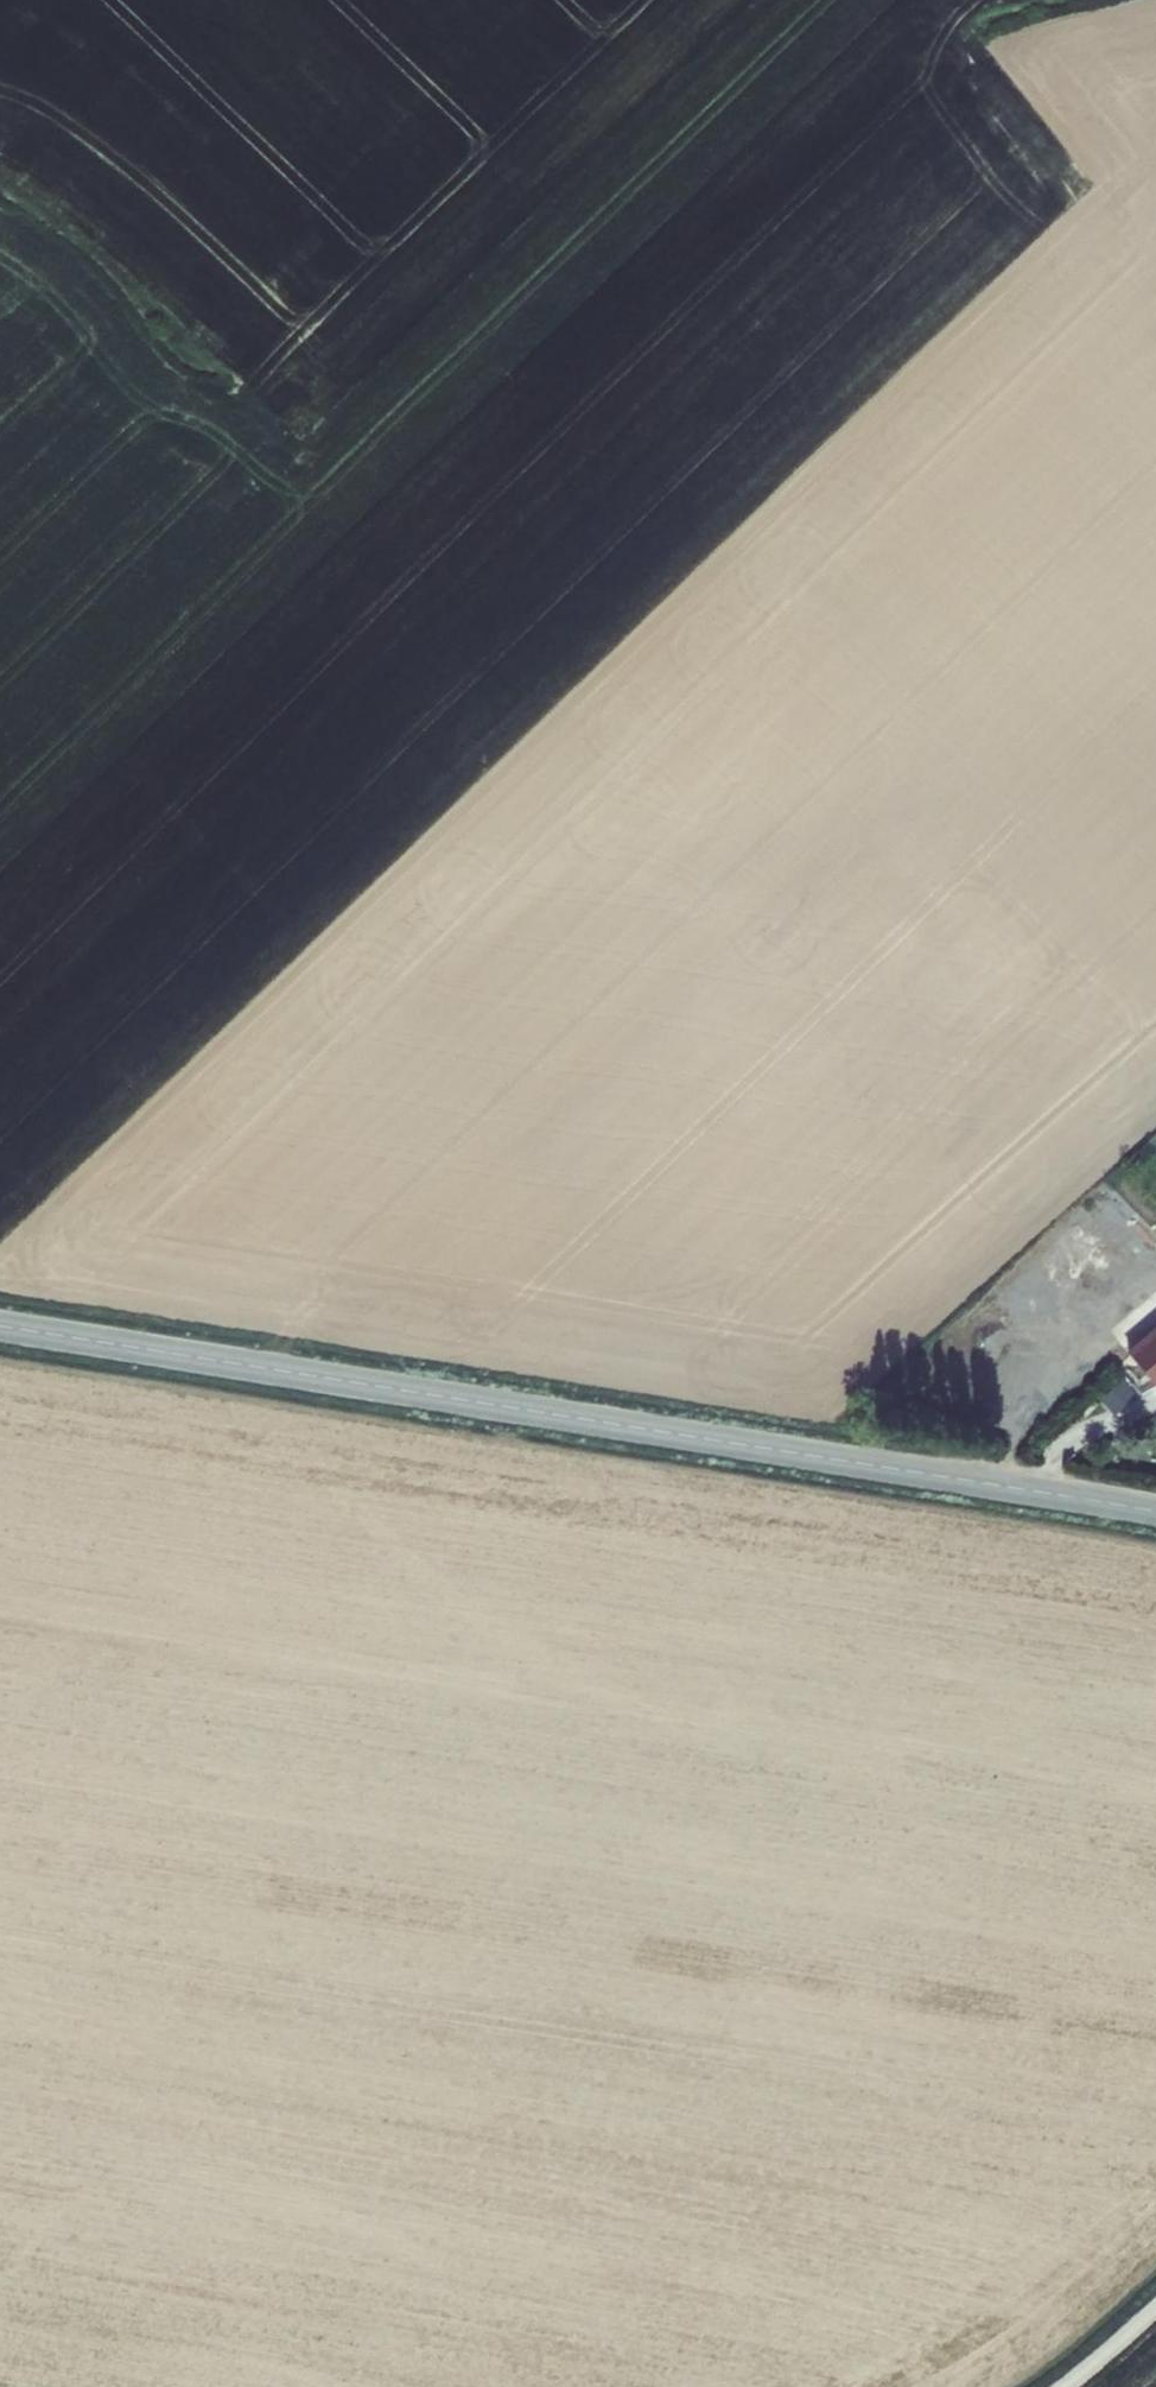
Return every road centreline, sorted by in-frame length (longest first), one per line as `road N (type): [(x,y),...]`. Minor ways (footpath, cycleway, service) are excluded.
road 1 (tertiary): [(1155,1510),(0,1326)]
road 2 (track): [(1155,2308),(1061,2386)]

